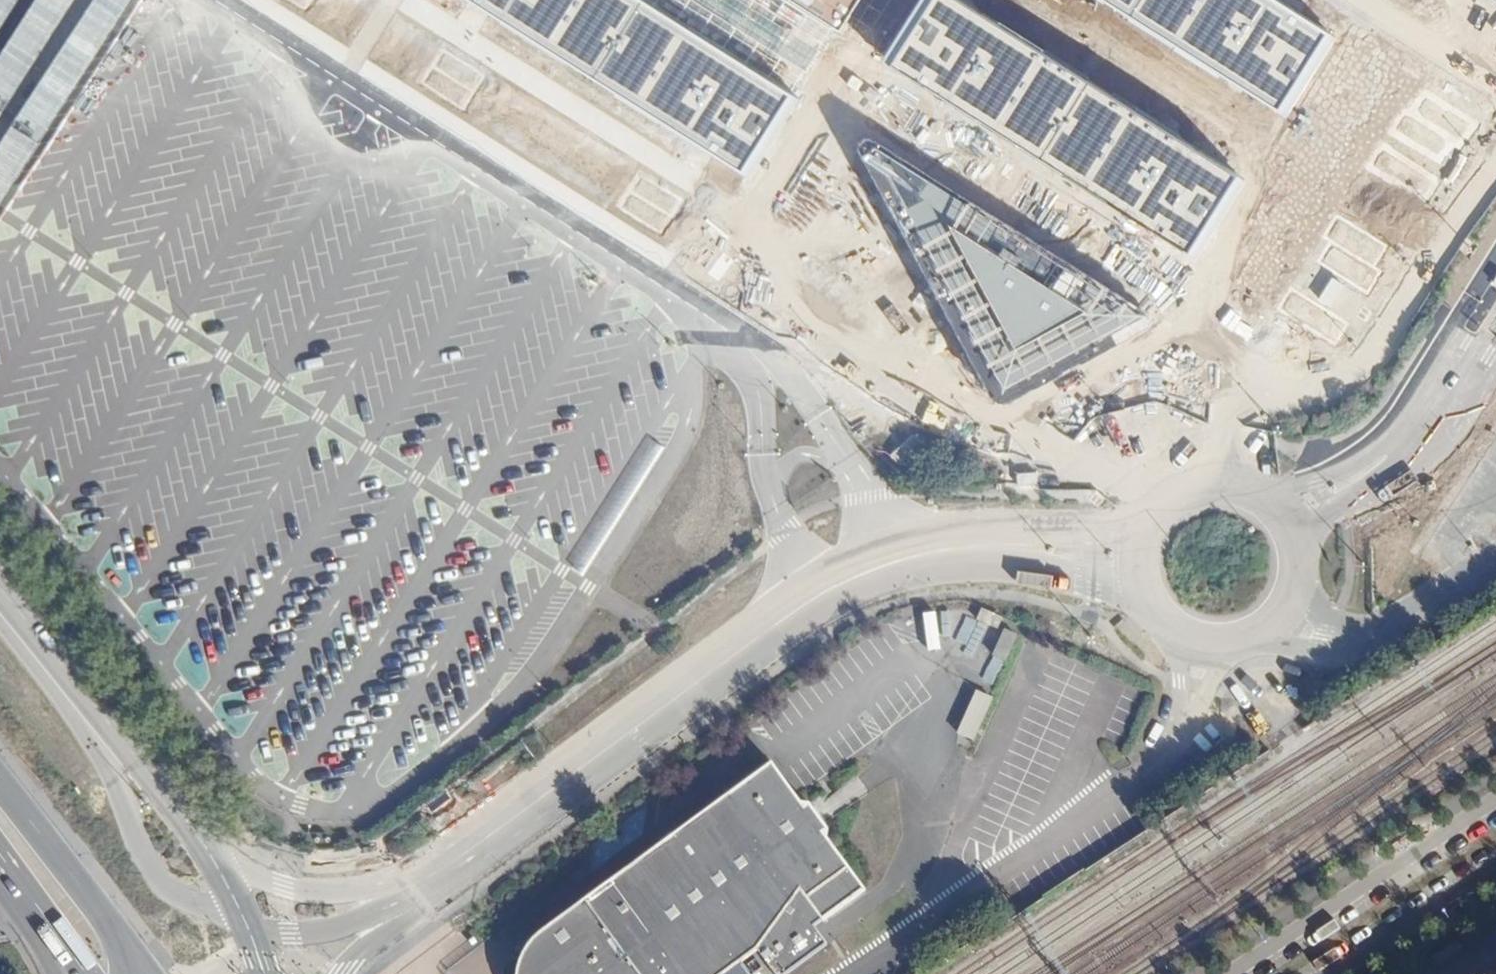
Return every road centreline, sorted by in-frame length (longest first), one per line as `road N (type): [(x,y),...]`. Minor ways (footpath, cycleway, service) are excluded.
road 1 (tertiary): [(426,884),(804,607),(853,578),(913,557)]
road 2 (tertiary): [(1144,595),(1172,631),(1226,647),(1276,626),(1303,573),(1296,531),(1283,511),(1240,485),(1188,490),(1149,525)]
road 3 (residential): [(1495,808),(1239,973)]
road 4 (tertiary): [(77,707),(131,831),(173,896),(246,926)]
road 5 (tertiary): [(1149,525),(992,530),(913,557)]
road 6 (tertiary): [(913,557),(1018,568),(1144,595)]
road 7 (primary): [(136,960),(0,784)]
road 8 (tertiary): [(426,884),(296,892),(215,863)]
road 9 (primary): [(215,863),(153,777),(77,707)]
road 10 (residential): [(1321,973),(1495,860)]
road 11 (tertiary): [(246,926),(289,937),(322,934),(426,884)]
road 12 (tertiary): [(338,973),(426,884)]
road 13 (primary): [(77,707),(0,609)]
road 14 (primary): [(0,862),(71,960)]

